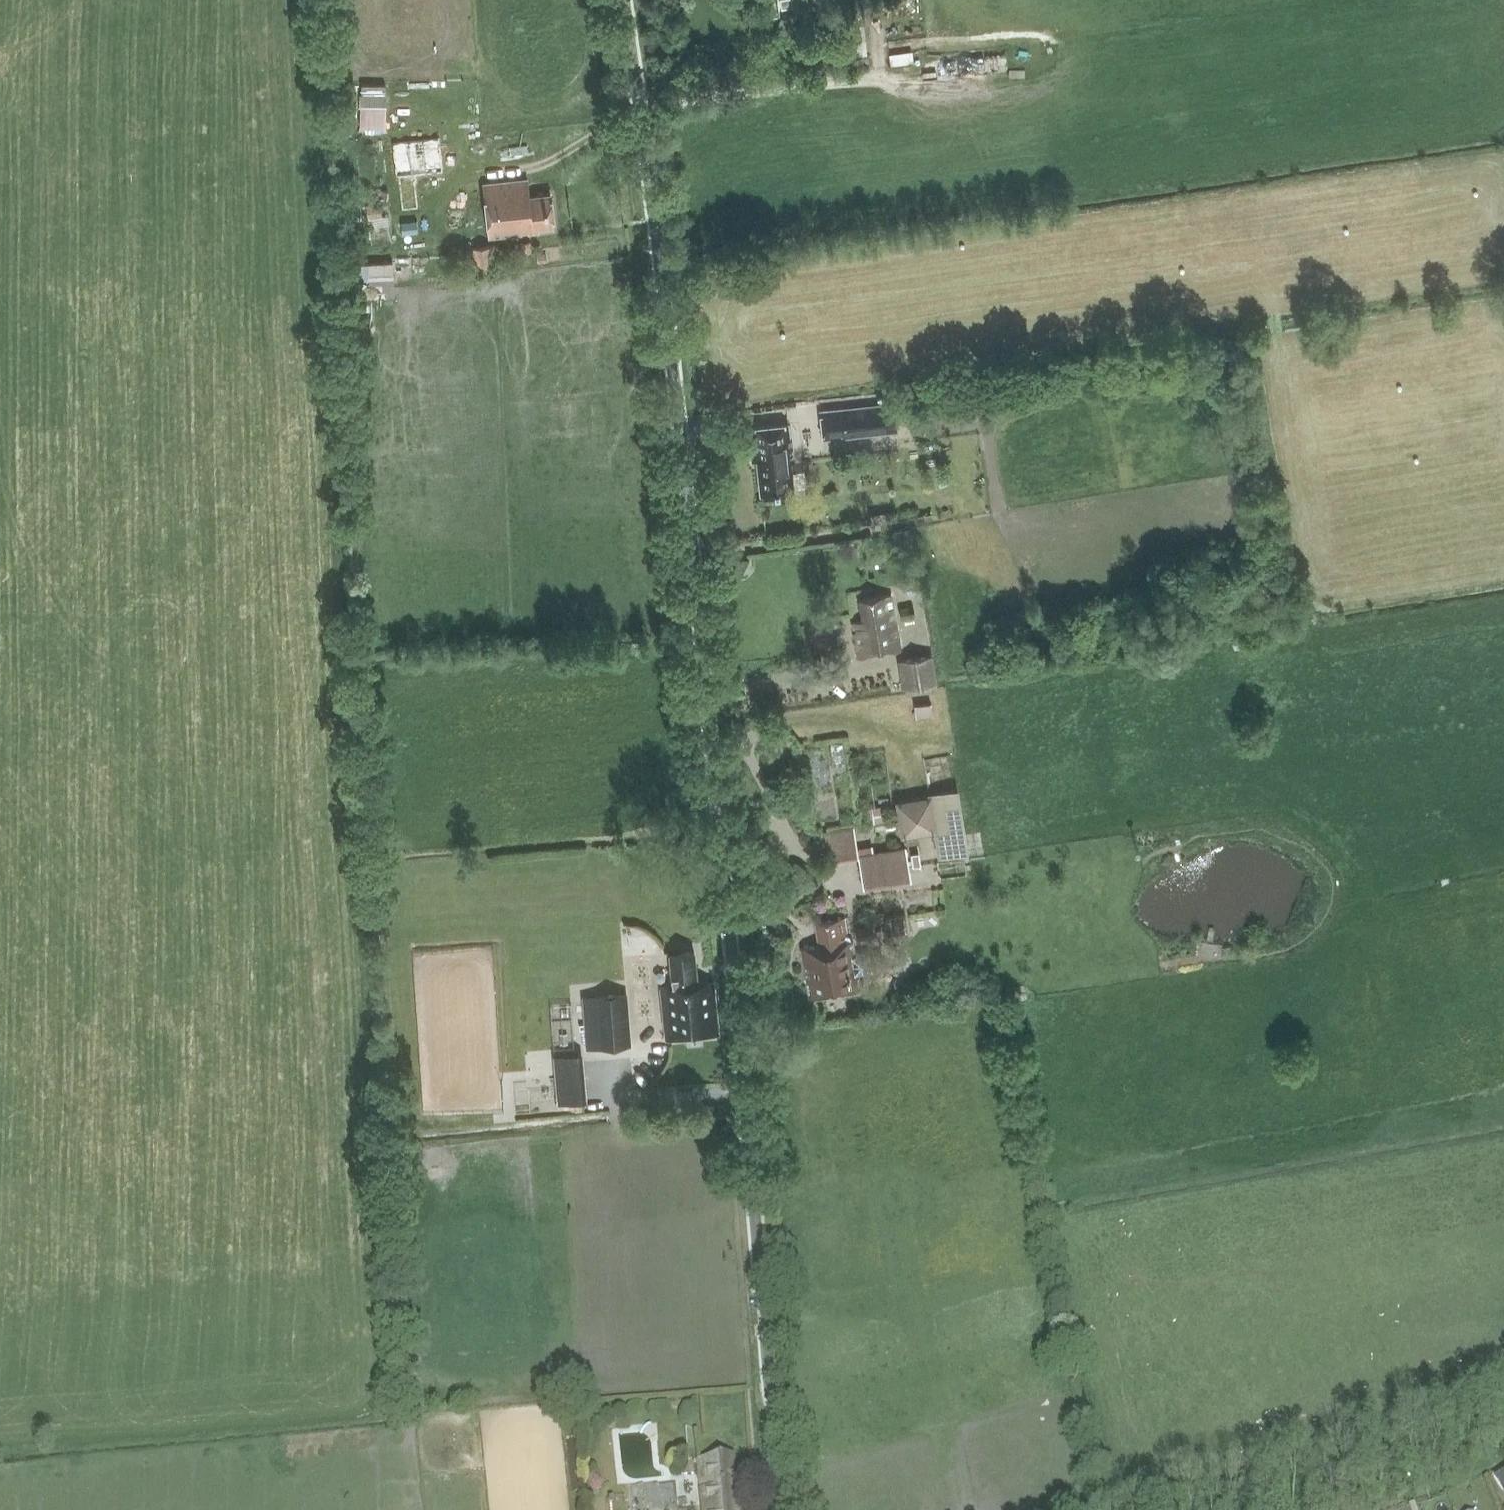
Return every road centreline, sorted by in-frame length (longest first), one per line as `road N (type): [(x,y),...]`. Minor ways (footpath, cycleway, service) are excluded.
road 1 (unclassified): [(781,1509),(674,360),(622,0)]

